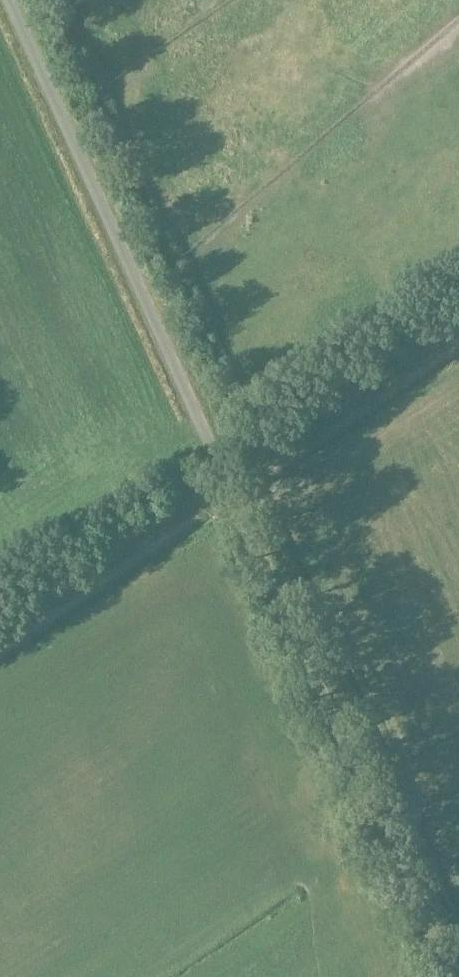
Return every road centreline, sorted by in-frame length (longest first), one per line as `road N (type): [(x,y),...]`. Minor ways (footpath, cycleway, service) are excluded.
road 1 (unclassified): [(447,976),(7,0)]
road 2 (track): [(0,641),(198,502),(458,337)]

